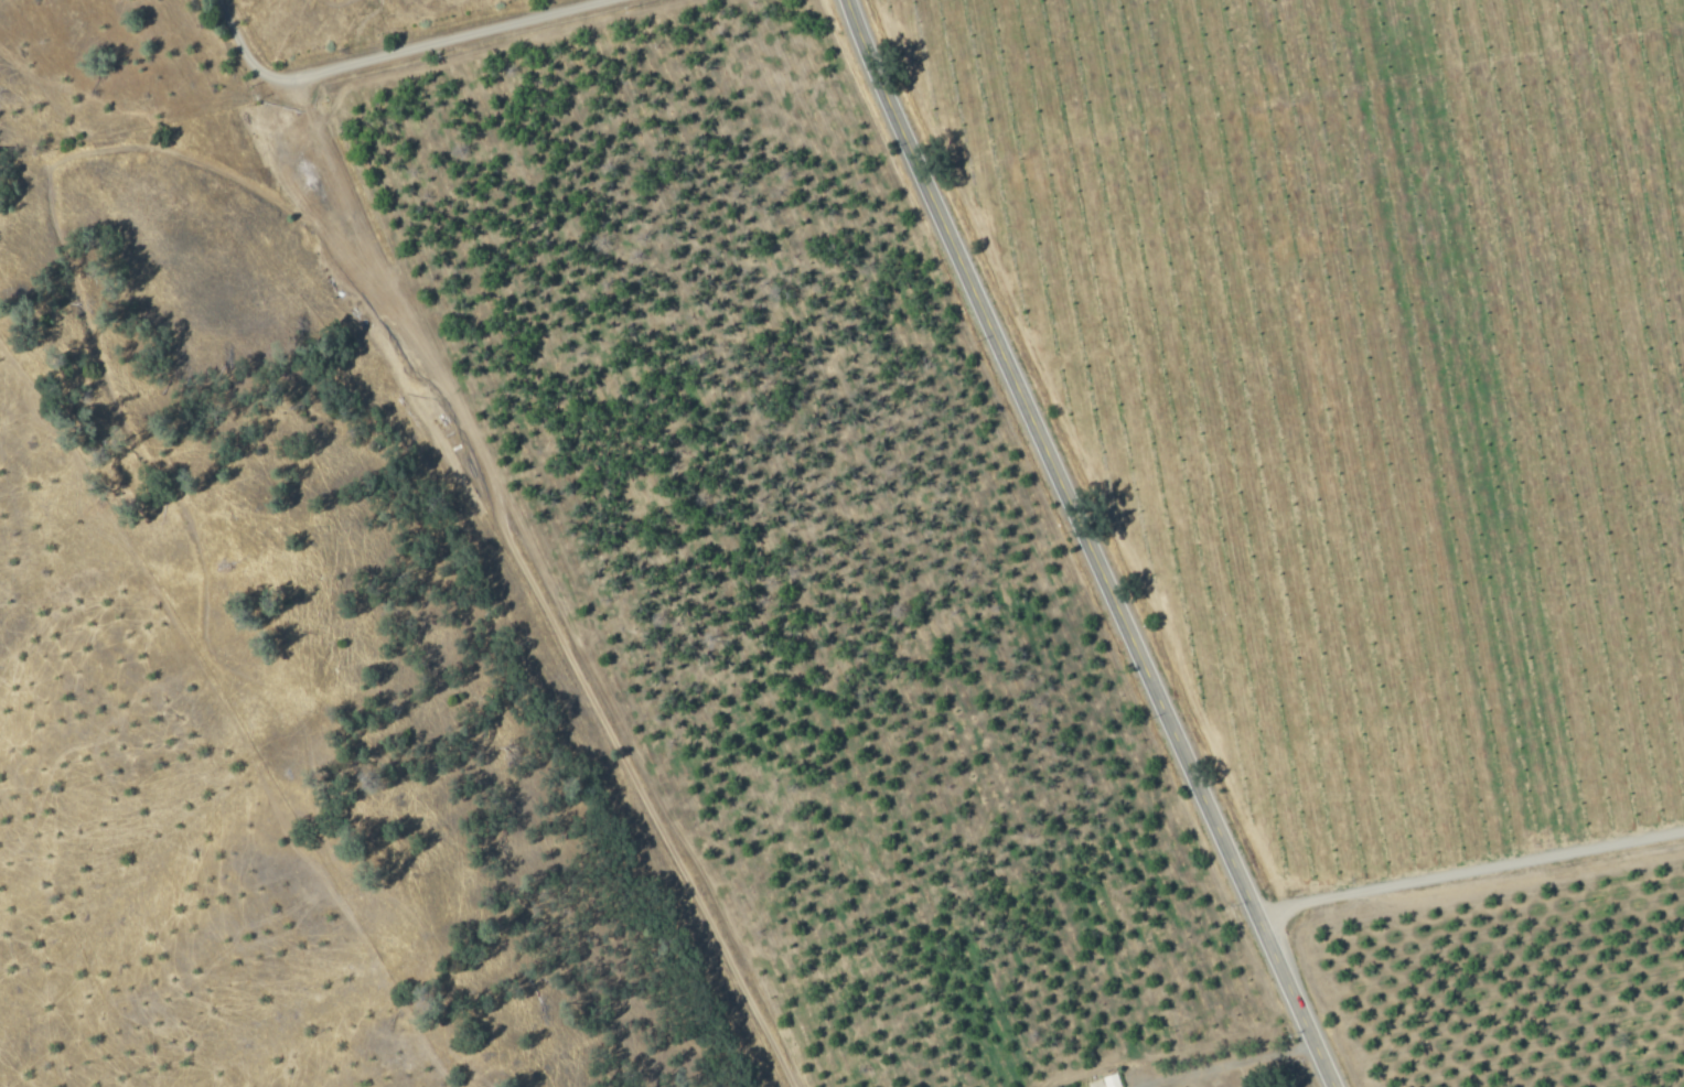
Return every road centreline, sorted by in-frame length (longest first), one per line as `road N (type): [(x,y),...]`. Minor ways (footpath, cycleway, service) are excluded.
road 1 (primary): [(1335,1086),(851,0)]
road 2 (residential): [(221,0),(258,63),(282,79),(305,80),(613,0)]

